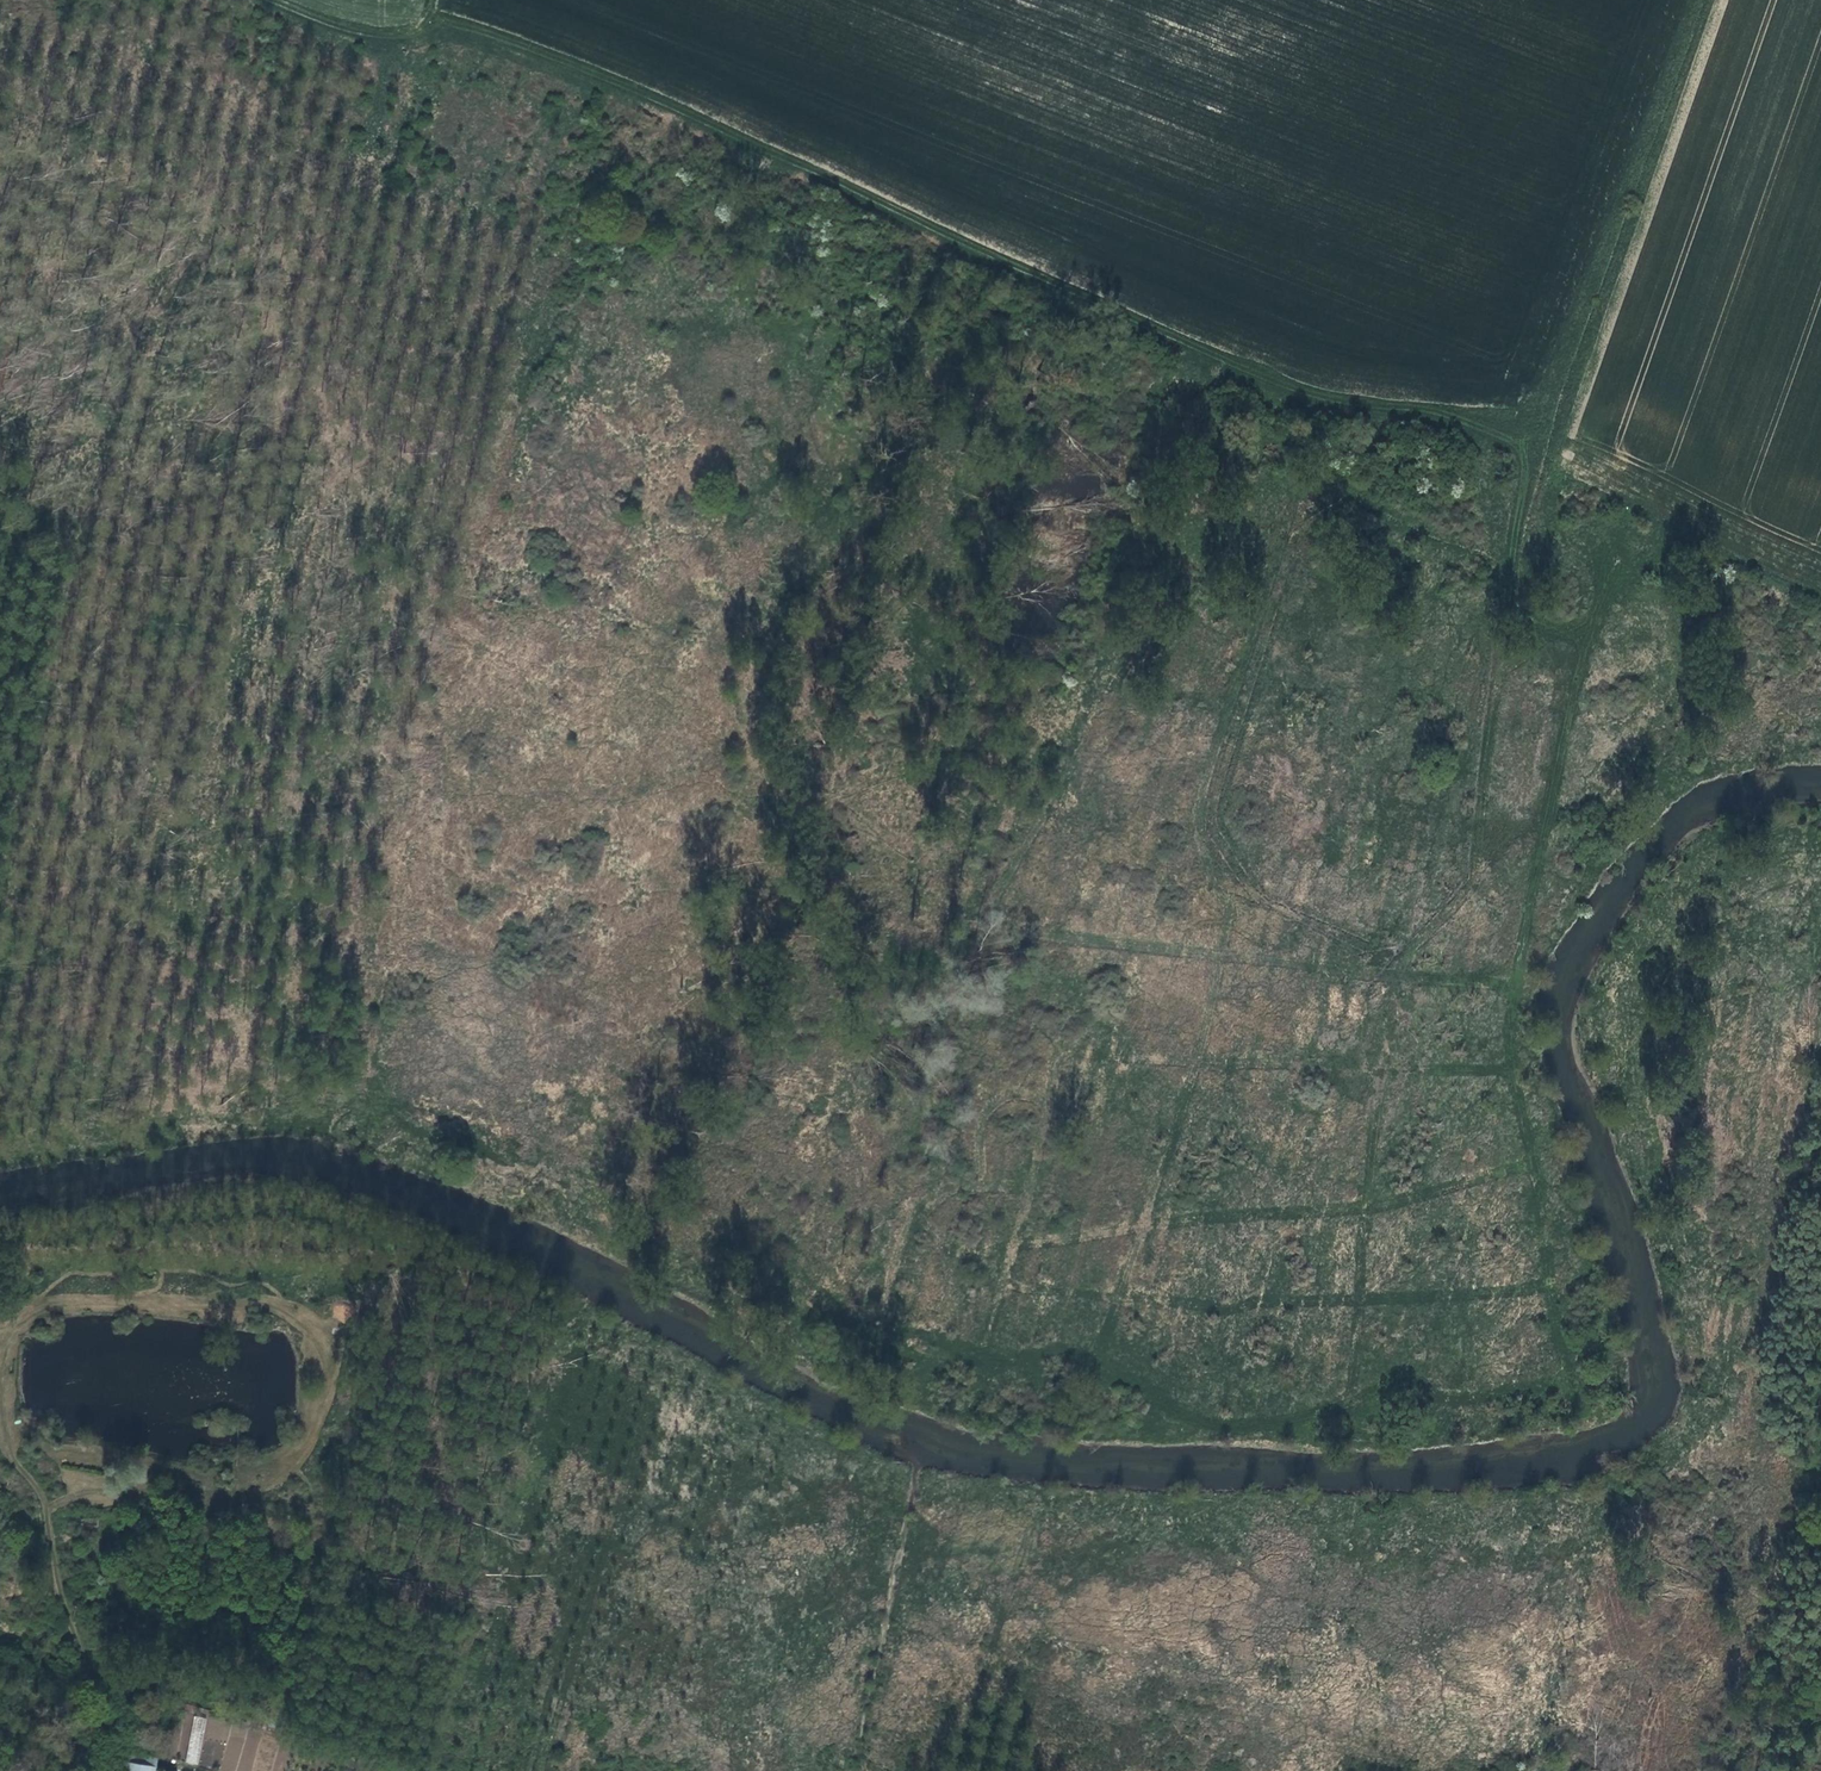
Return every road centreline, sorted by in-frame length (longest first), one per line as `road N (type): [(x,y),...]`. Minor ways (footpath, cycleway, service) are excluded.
road 1 (track): [(275,0),(371,34),(411,33),(427,20),(433,0)]

